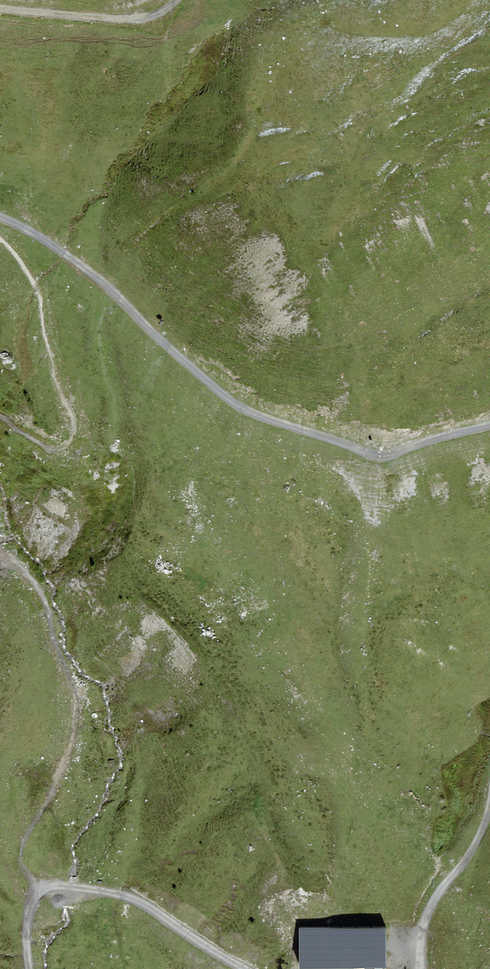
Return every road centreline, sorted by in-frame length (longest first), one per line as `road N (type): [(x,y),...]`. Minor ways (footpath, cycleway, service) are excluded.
road 1 (track): [(489,426),(375,454),(271,421),(228,399),(73,259),(0,217)]
road 2 (track): [(0,548),(47,602),(73,719),(67,754),(20,851),(38,890)]
road 3 (track): [(0,242),(38,294),(74,427),(61,447),(50,448),(0,418)]
road 4 (track): [(38,890),(131,899),(244,968)]
road 5 (track): [(0,10),(151,20),(187,0)]
road 6 (track): [(421,968),(423,925),(482,831),(489,804)]

